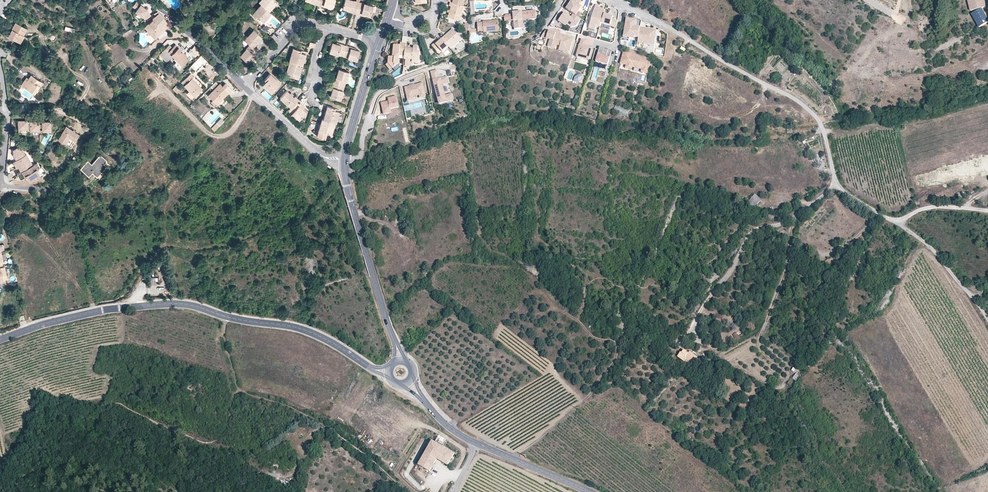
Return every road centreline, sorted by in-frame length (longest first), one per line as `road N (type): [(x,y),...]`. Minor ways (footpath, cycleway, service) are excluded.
road 1 (tertiary): [(374,370),(306,332),(182,305),(111,309),(0,340)]
road 2 (track): [(238,381),(229,427),(218,440),(202,442),(113,402),(92,418),(54,418),(42,426),(25,469),(0,486)]
road 3 (unclassified): [(660,23),(798,99),(827,134),(835,187),(899,222)]
road 4 (track): [(230,318),(226,345),(242,388),(303,403),(405,491)]
road 5 (tertiary): [(345,160),(396,347)]
road 6 (track): [(835,187),(793,226),(784,280),(761,337)]
road 7 (track): [(899,222),(933,246),(987,320)]
road 8 (residential): [(423,69),(374,98),(361,154),(345,160)]
road 9 (residential): [(148,0),(244,86)]
road 10 (residential): [(244,86),(315,150),(345,160)]
road 11 (tertiary): [(379,41),(345,160)]
road 12 (tertiary): [(589,491),(478,445)]

